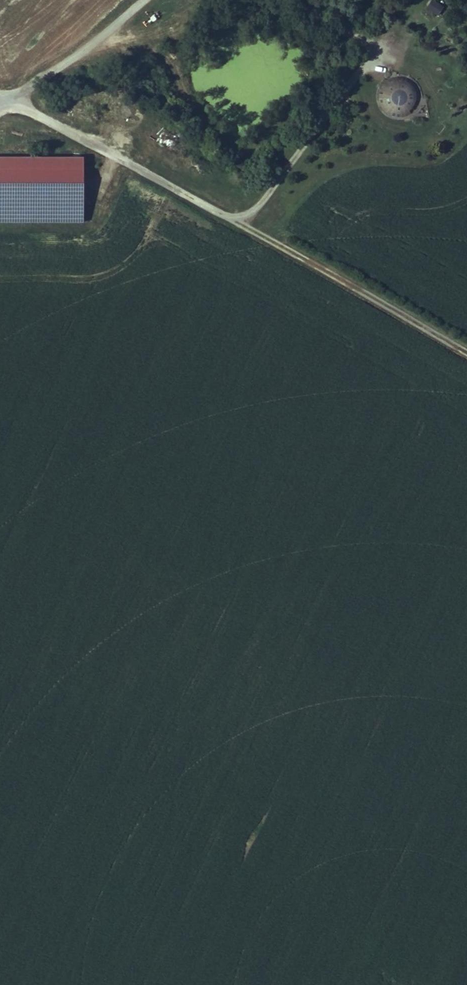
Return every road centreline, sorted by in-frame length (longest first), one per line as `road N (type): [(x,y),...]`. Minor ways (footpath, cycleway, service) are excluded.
road 1 (track): [(230,215),(466,349)]

